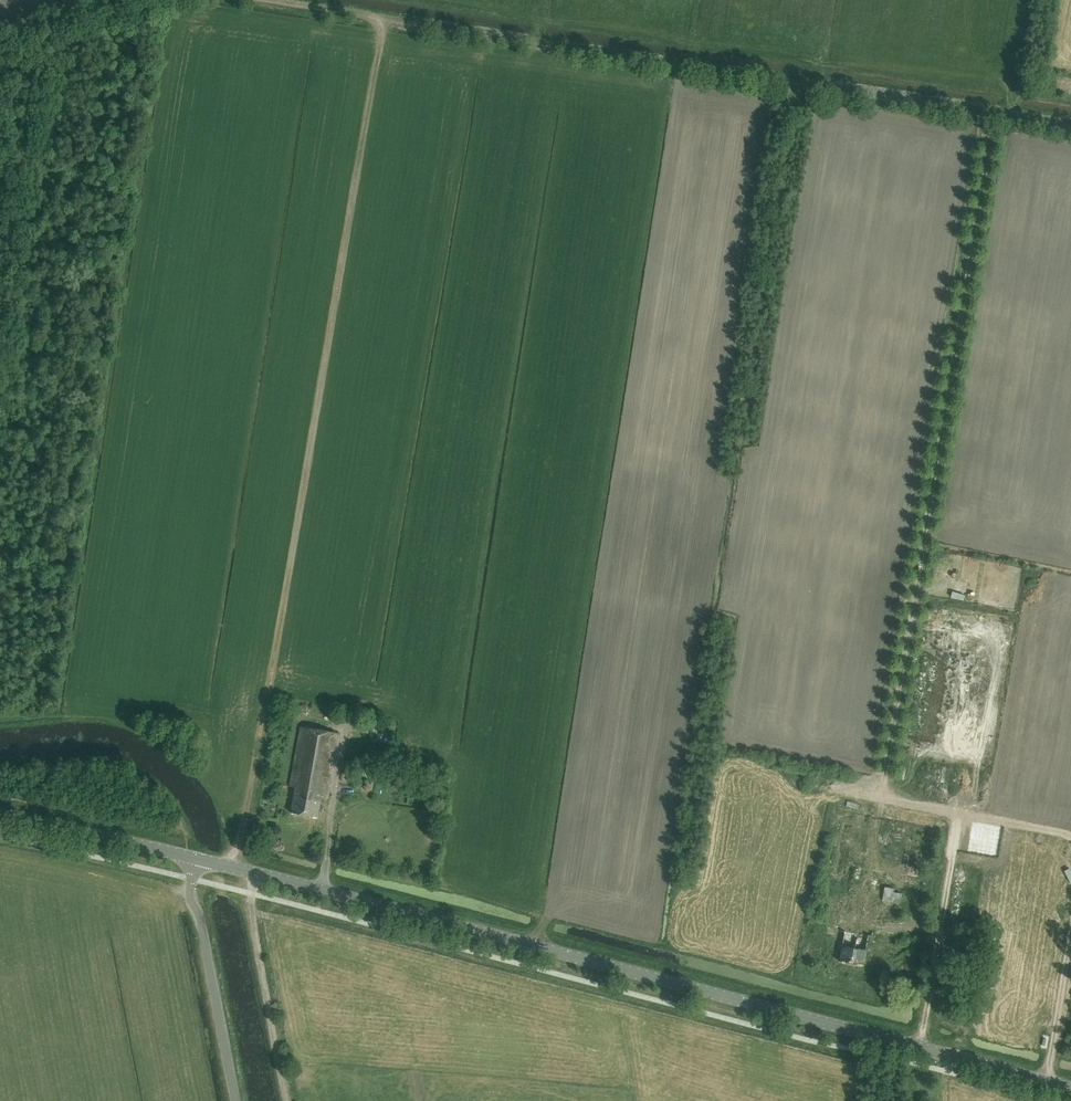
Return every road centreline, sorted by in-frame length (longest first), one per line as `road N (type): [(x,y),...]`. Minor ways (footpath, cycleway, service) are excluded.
road 1 (secondary): [(1070,1089),(203,860)]
road 2 (track): [(1070,836),(881,798),(997,111)]
road 3 (track): [(382,15),(253,784),(228,866)]
road 4 (track): [(1070,122),(284,0)]
road 5 (unclassified): [(235,1100),(191,899),(191,857)]
road 6 (track): [(919,1048),(961,814)]
road 7 (track): [(286,1100),(251,872)]
road 8 (secondary): [(0,814),(191,857)]
road 9 (track): [(1044,1081),(1070,931)]

